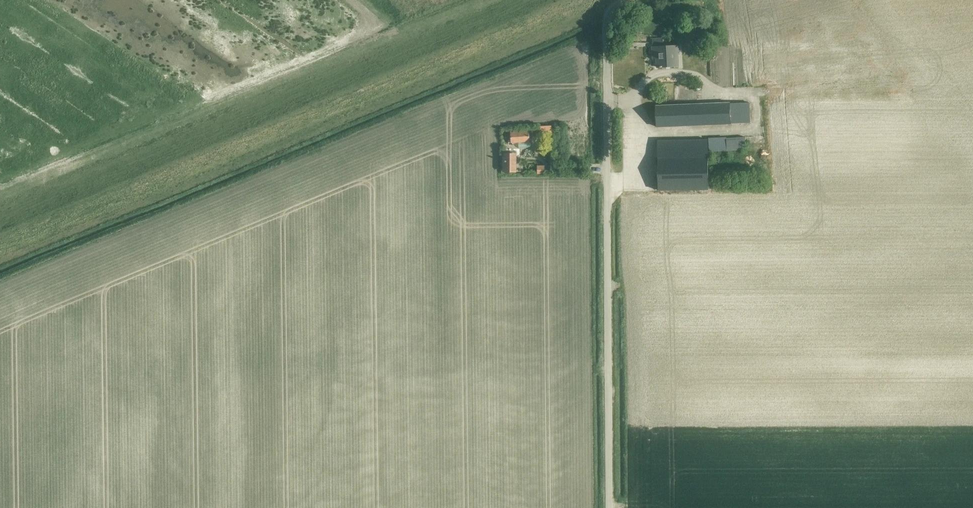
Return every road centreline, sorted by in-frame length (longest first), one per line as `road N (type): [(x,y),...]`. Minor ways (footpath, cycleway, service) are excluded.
road 1 (unclassified): [(610,507),(609,23),(628,0)]

